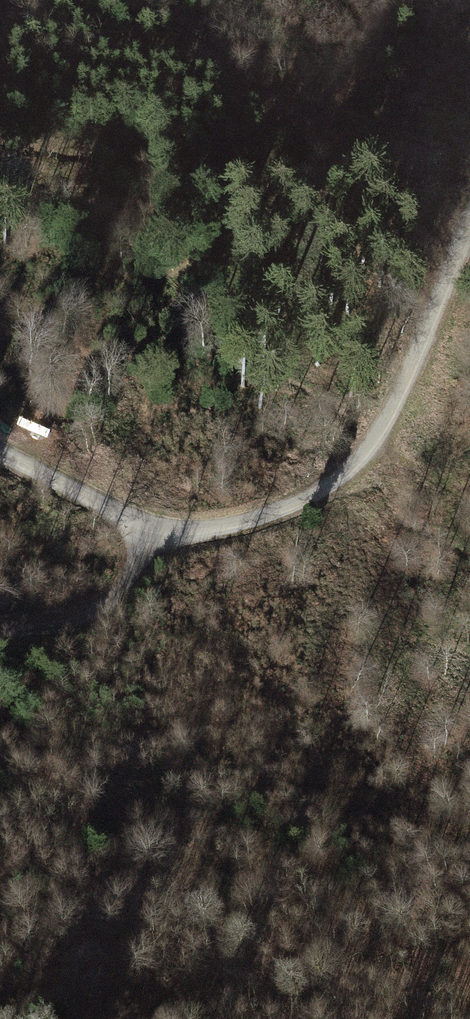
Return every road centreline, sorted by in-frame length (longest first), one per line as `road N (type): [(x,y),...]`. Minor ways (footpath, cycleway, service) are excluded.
road 1 (track): [(0,452),(154,531),(214,531),(309,503),(358,463),(400,409),(469,232)]
road 2 (track): [(154,531),(119,594),(79,621),(0,637)]

